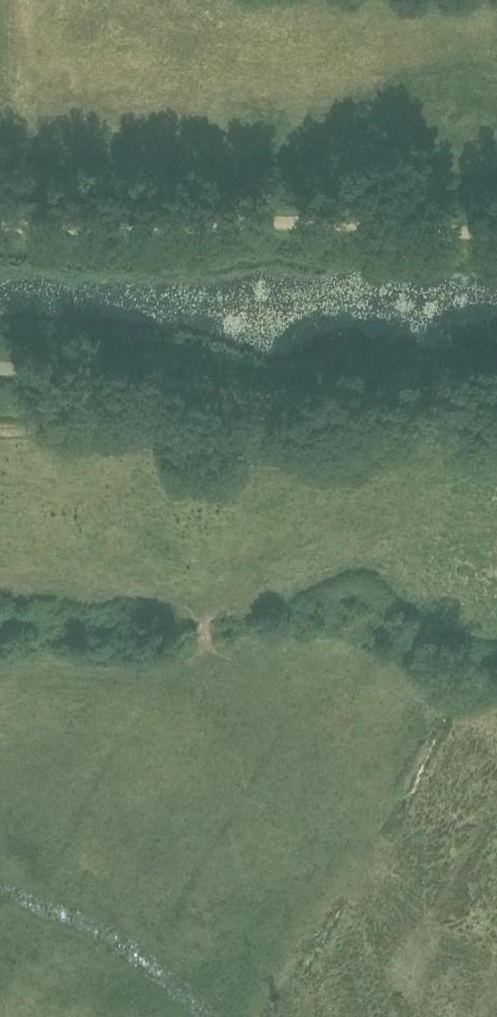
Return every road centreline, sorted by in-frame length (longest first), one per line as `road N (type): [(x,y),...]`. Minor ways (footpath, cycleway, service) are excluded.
road 1 (track): [(496,234),(256,221),(0,226)]
road 2 (unclassified): [(496,392),(235,376)]
road 3 (unclassified): [(0,362),(235,376)]

